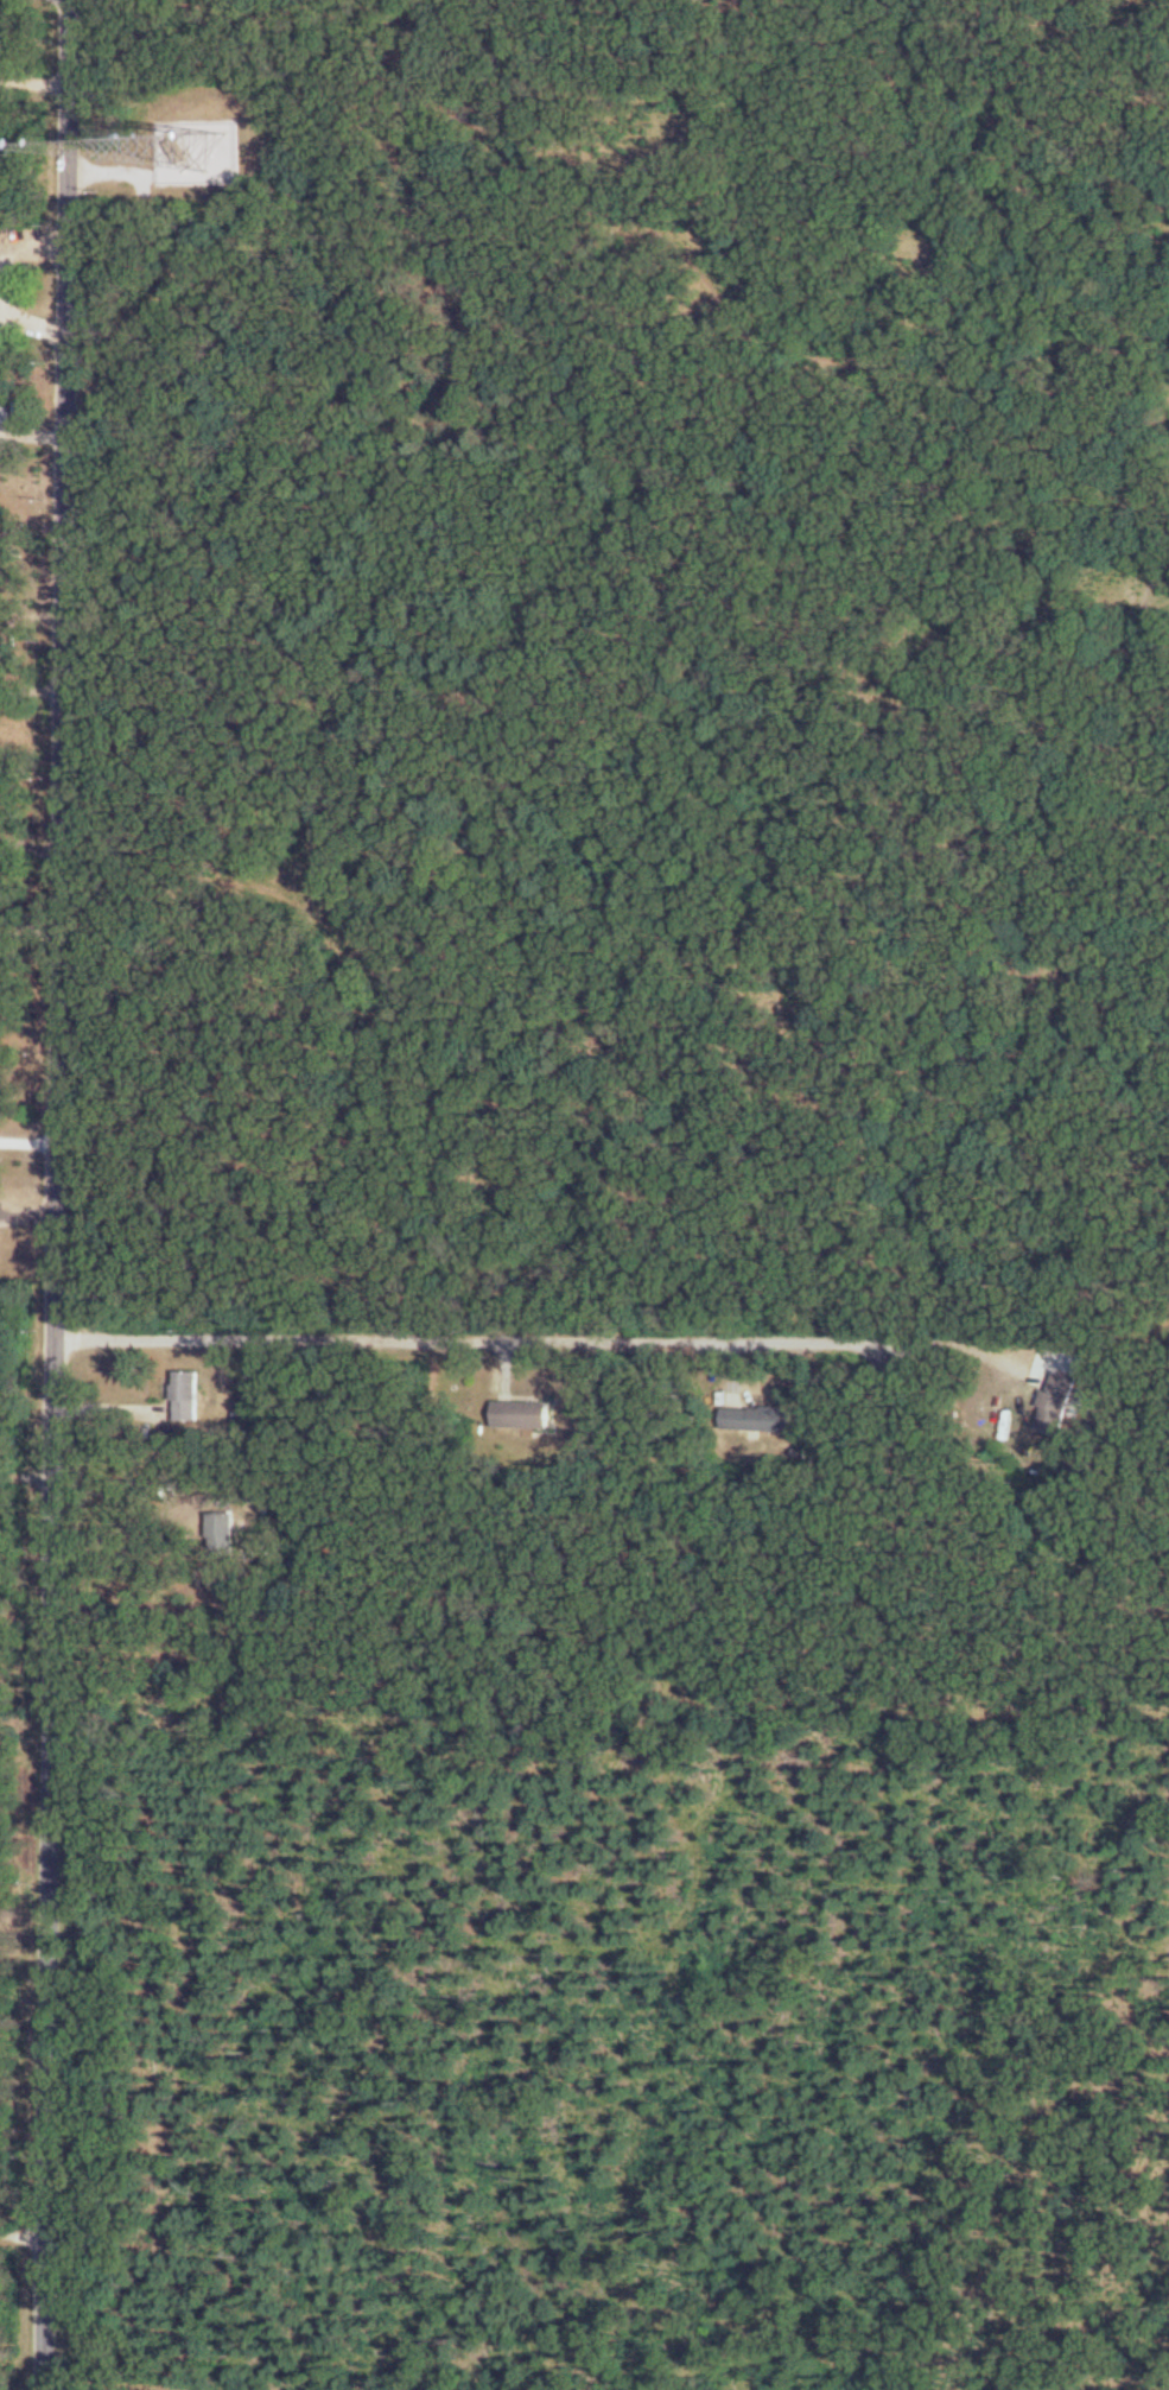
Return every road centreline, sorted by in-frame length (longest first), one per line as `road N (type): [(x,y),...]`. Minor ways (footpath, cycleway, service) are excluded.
road 1 (residential): [(36,2389),(57,1470),(53,585),(69,0)]

